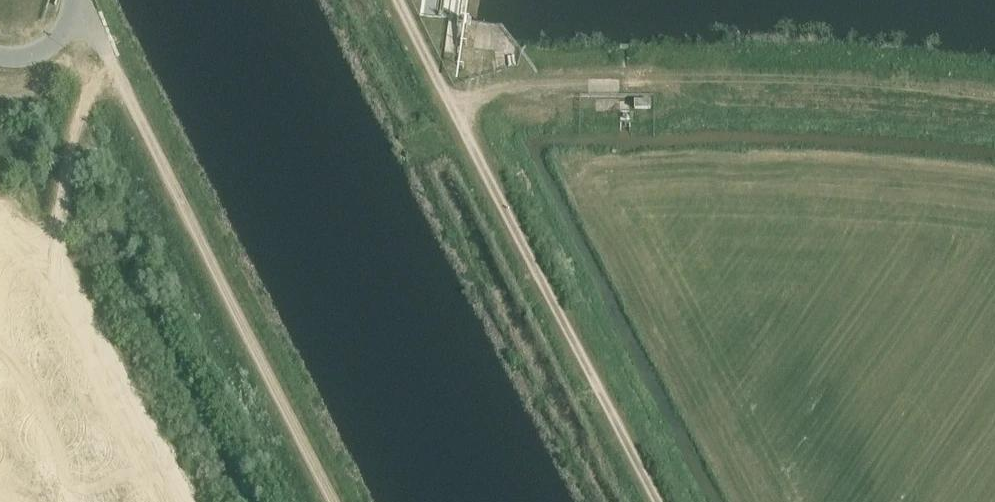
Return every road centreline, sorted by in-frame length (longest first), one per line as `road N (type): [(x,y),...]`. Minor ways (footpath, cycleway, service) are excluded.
road 1 (track): [(661,501),(509,222),(408,0)]
road 2 (track): [(461,122),(550,81),(915,89),(994,98)]
road 3 (track): [(114,68),(340,501)]

